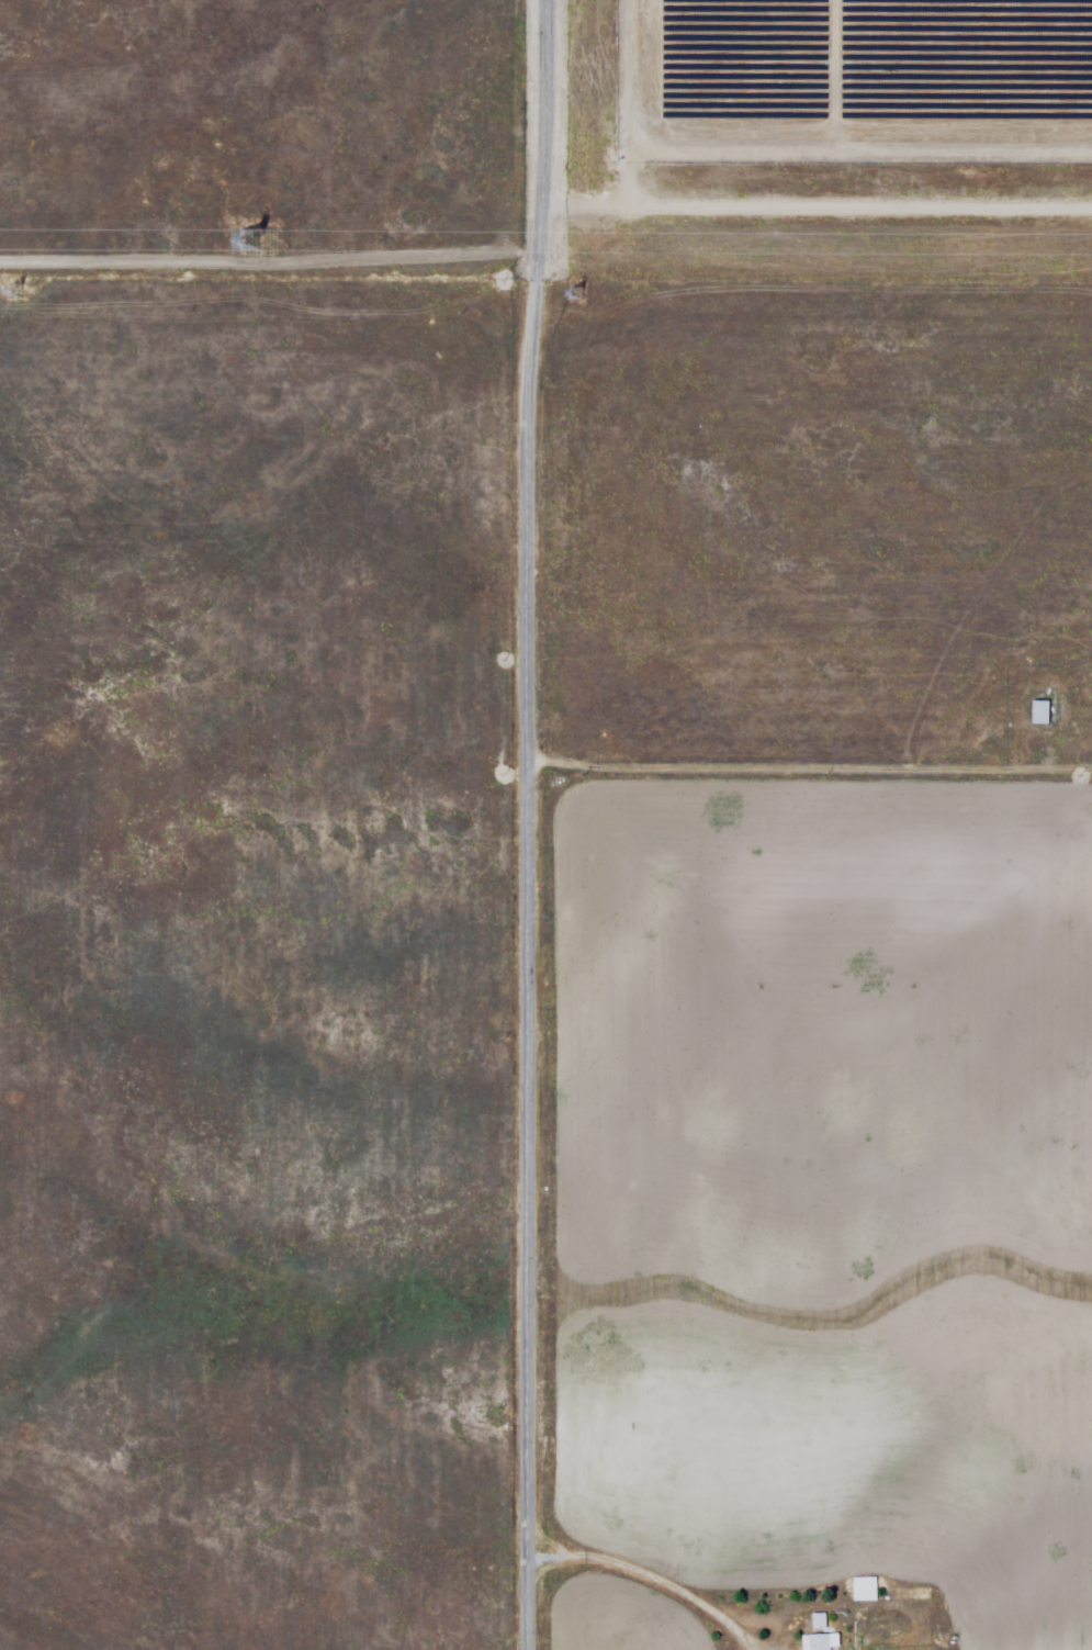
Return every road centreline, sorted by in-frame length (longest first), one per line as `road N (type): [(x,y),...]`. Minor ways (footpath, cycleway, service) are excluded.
road 1 (tertiary): [(529,1649),(529,397),(547,171),(547,0)]

